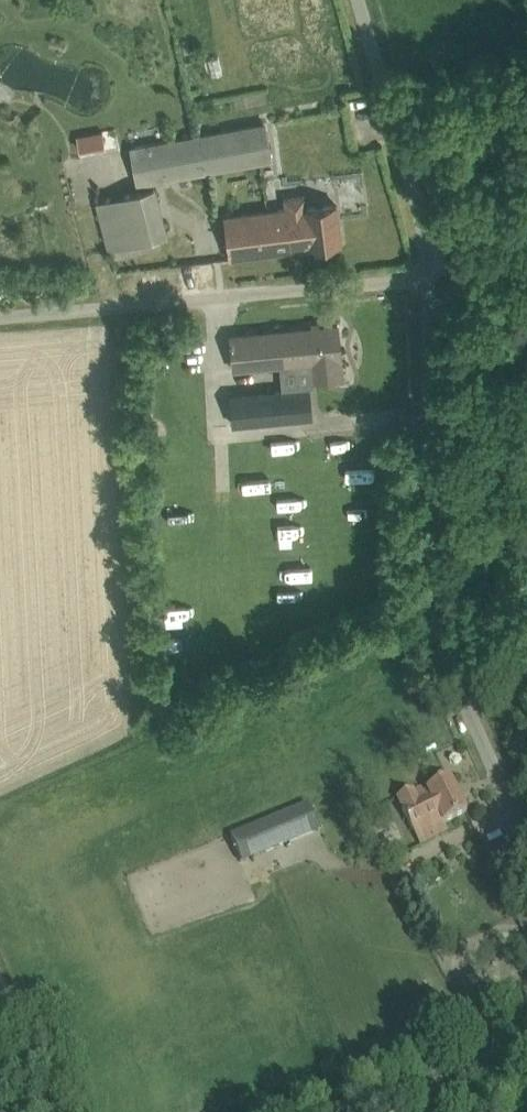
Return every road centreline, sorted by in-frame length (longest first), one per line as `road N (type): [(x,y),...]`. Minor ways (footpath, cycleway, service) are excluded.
road 1 (unclassified): [(526,818),(457,649),(445,585),(439,267)]
road 2 (unclassified): [(439,267),(0,306)]
road 3 (unclassified): [(439,267),(427,183),(370,0)]
road 4 (track): [(435,238),(526,92)]
road 5 (track): [(413,1111),(526,1048)]

